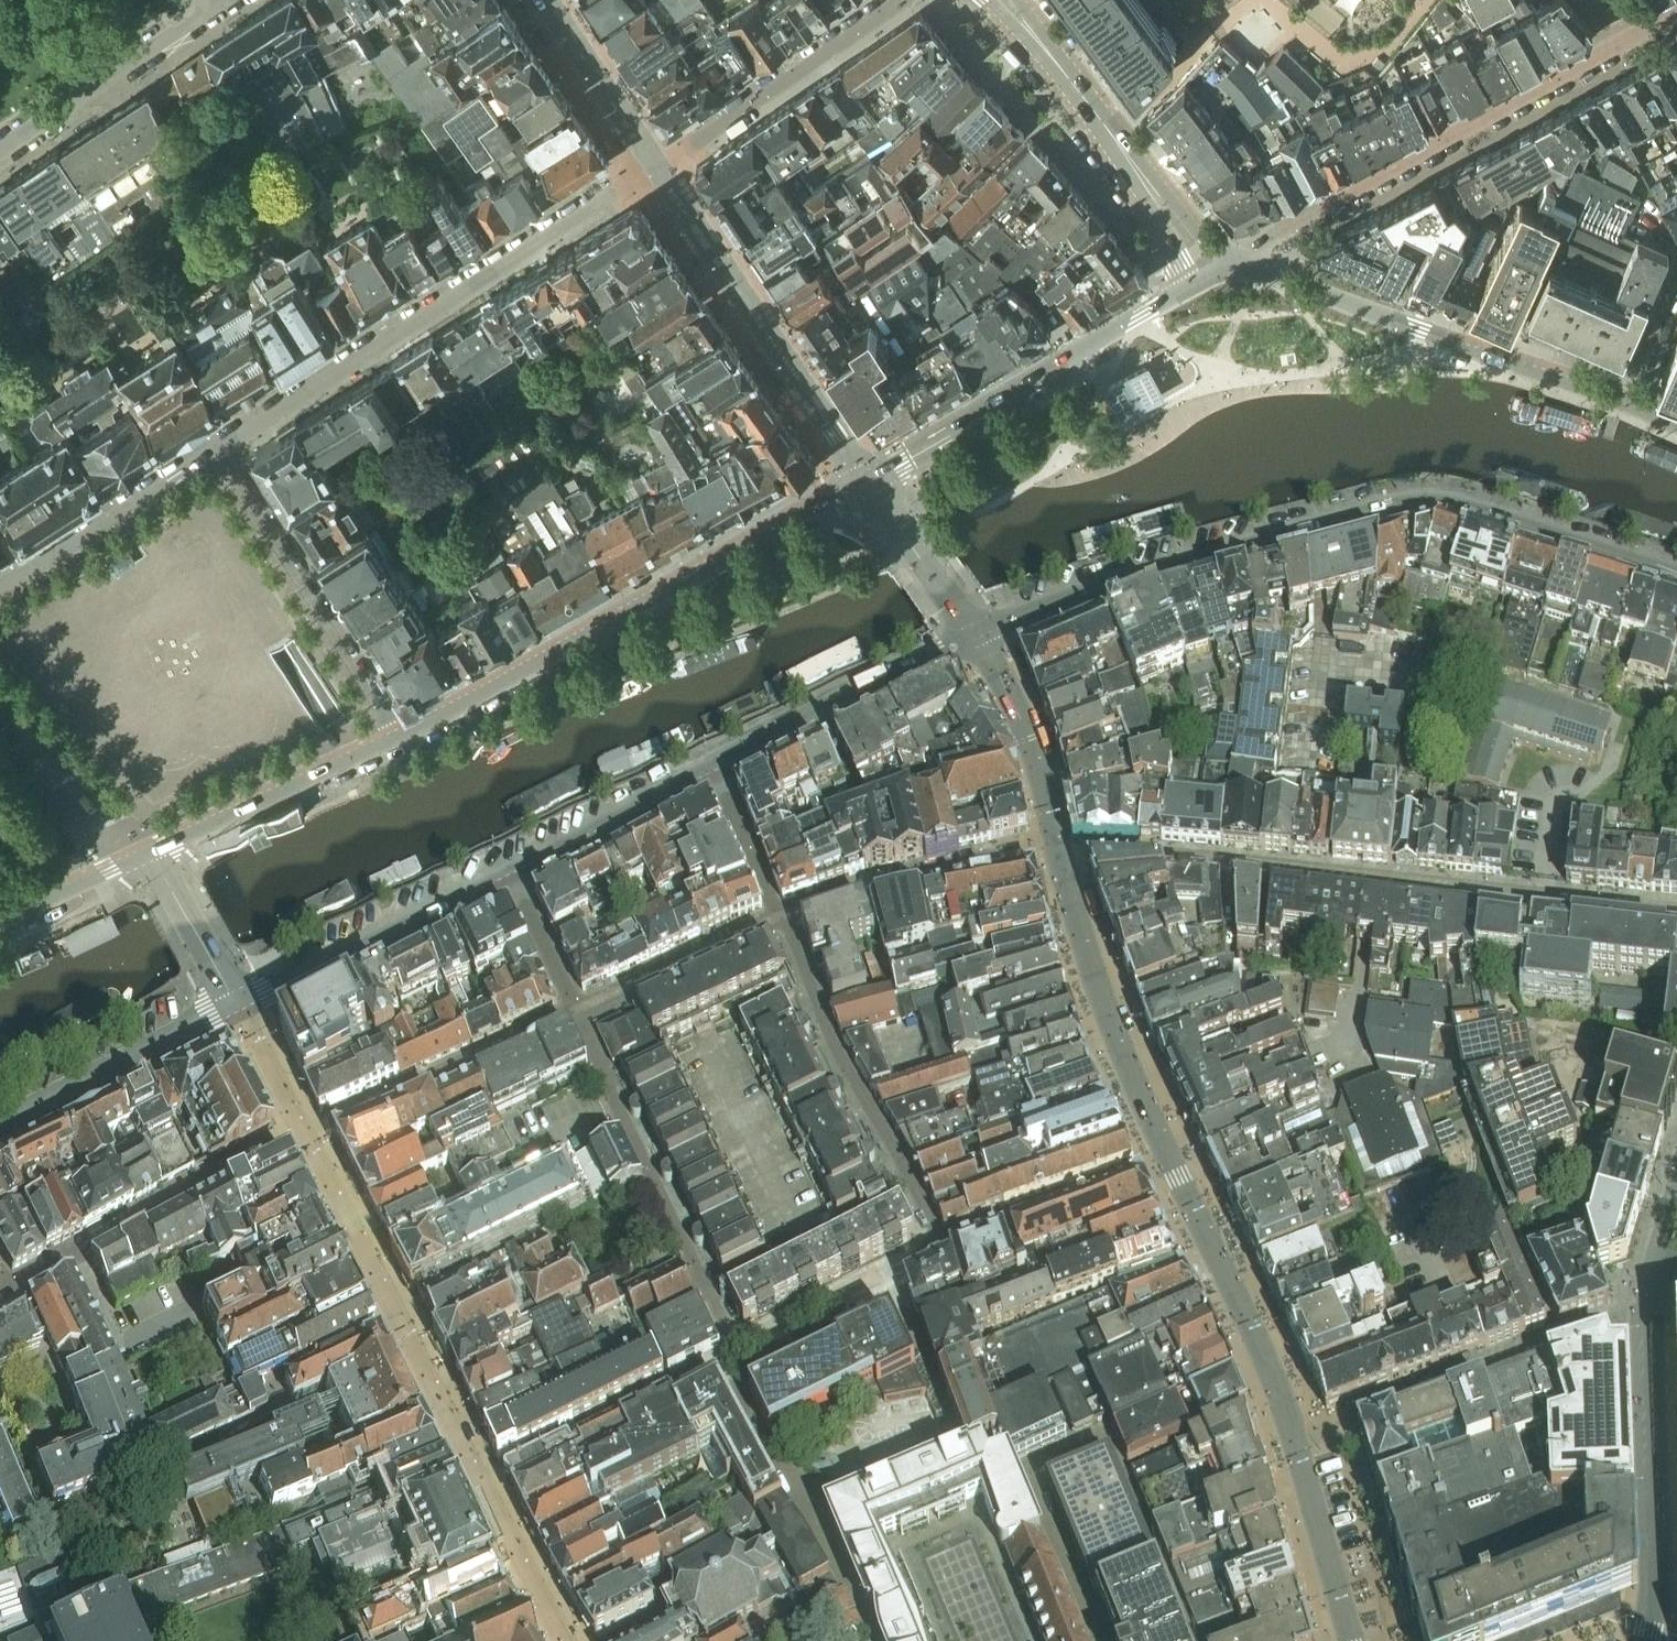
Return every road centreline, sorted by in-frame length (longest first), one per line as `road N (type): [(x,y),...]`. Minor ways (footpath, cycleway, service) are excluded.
road 1 (tertiary): [(973,633),(1111,580),(1417,498),(1466,503),(1676,570)]
road 2 (tertiary): [(865,476),(400,735)]
road 3 (residential): [(654,165),(219,445)]
road 4 (residential): [(1228,859),(1676,916)]
road 5 (residential): [(1622,40),(1236,259)]
road 6 (tertiary): [(1622,403),(1236,259)]
road 7 (residential): [(479,1480),(305,1135)]
road 8 (tertiary): [(1197,282),(865,476)]
road 9 (tertiary): [(654,165),(865,476)]
road 10 (residential): [(733,1353),(575,1016)]
road 11 (residential): [(780,921),(834,1052),(938,1243)]
road 12 (residential): [(219,445),(400,735)]
road 13 (residential): [(1646,1640),(1653,1582),(1643,1307)]
road 14 (residential): [(1057,847),(1106,1011),(1172,1159)]
road 15 (residential): [(1172,1159),(1297,1433)]
road 16 (tertiary): [(238,1006),(506,870)]
road 17 (unclassified): [(903,0),(654,165)]
road 18 (residential): [(575,1016),(305,1135)]
road 19 (tertiary): [(716,767),(973,633)]
road 20 (residential): [(1057,847),(866,887),(780,921)]
road 21 (residential): [(733,1353),(479,1480)]
road 22 (residential): [(1297,1433),(1399,1388),(1556,1336)]
road 23 (tertiary): [(400,735),(150,853)]
road 24 (tertiary): [(0,1131),(238,1006)]
road 25 (residential): [(0,153),(218,4)]
road 26 (residential): [(219,445),(0,587)]
road 27 (residential): [(74,1251),(305,1135)]
road 28 (residential): [(1172,1159),(938,1243)]
road 29 (tertiary): [(506,870),(716,767)]
road 30 (residential): [(938,1243),(733,1353)]
road 31 (residential): [(973,633),(1030,739),(1057,847)]
road 32 (residential): [(780,921),(575,1016)]
road 33 (residential): [(150,853),(0,692)]
road 34 (residential): [(1297,1433),(1349,1640)]
road 35 (tertiary): [(546,0),(654,165)]
road 36 (residential): [(199,1309),(120,1346),(74,1251)]
road 37 (tertiary): [(973,633),(865,476)]
road 38 (residential): [(565,1640),(479,1480)]
road 39 (unclassified): [(238,1006),(150,853)]
road 40 (residential): [(1556,1336),(1489,1176)]
road 41 (residential): [(1057,847),(1228,859)]
road 42 (residential): [(780,921),(716,767)]
road 43 (tertiary): [(150,853),(0,921)]
road 44 (residential): [(506,870),(575,1016)]
road 45 (tertiary): [(1128,163),(1037,44)]
road 46 (tertiary): [(1236,259),(1215,250),(1128,163)]
road 47 (residential): [(305,1135),(238,1006)]
road 48 (tertiary): [(1128,163),(1197,282)]
road 49 (residential): [(1622,403),(1676,278)]

